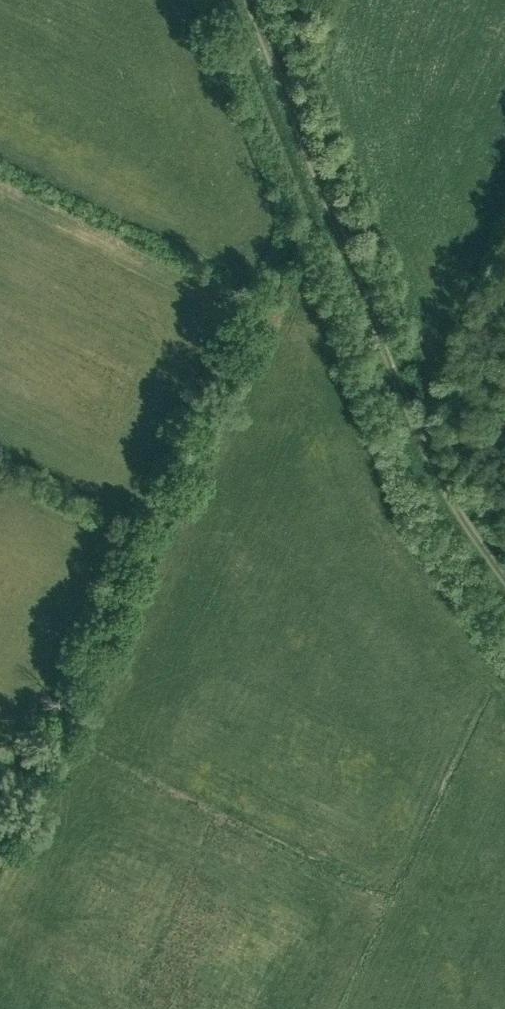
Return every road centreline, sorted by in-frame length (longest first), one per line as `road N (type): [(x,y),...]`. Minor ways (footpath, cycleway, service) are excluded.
road 1 (unclassified): [(504,580),(420,438),(247,0)]

